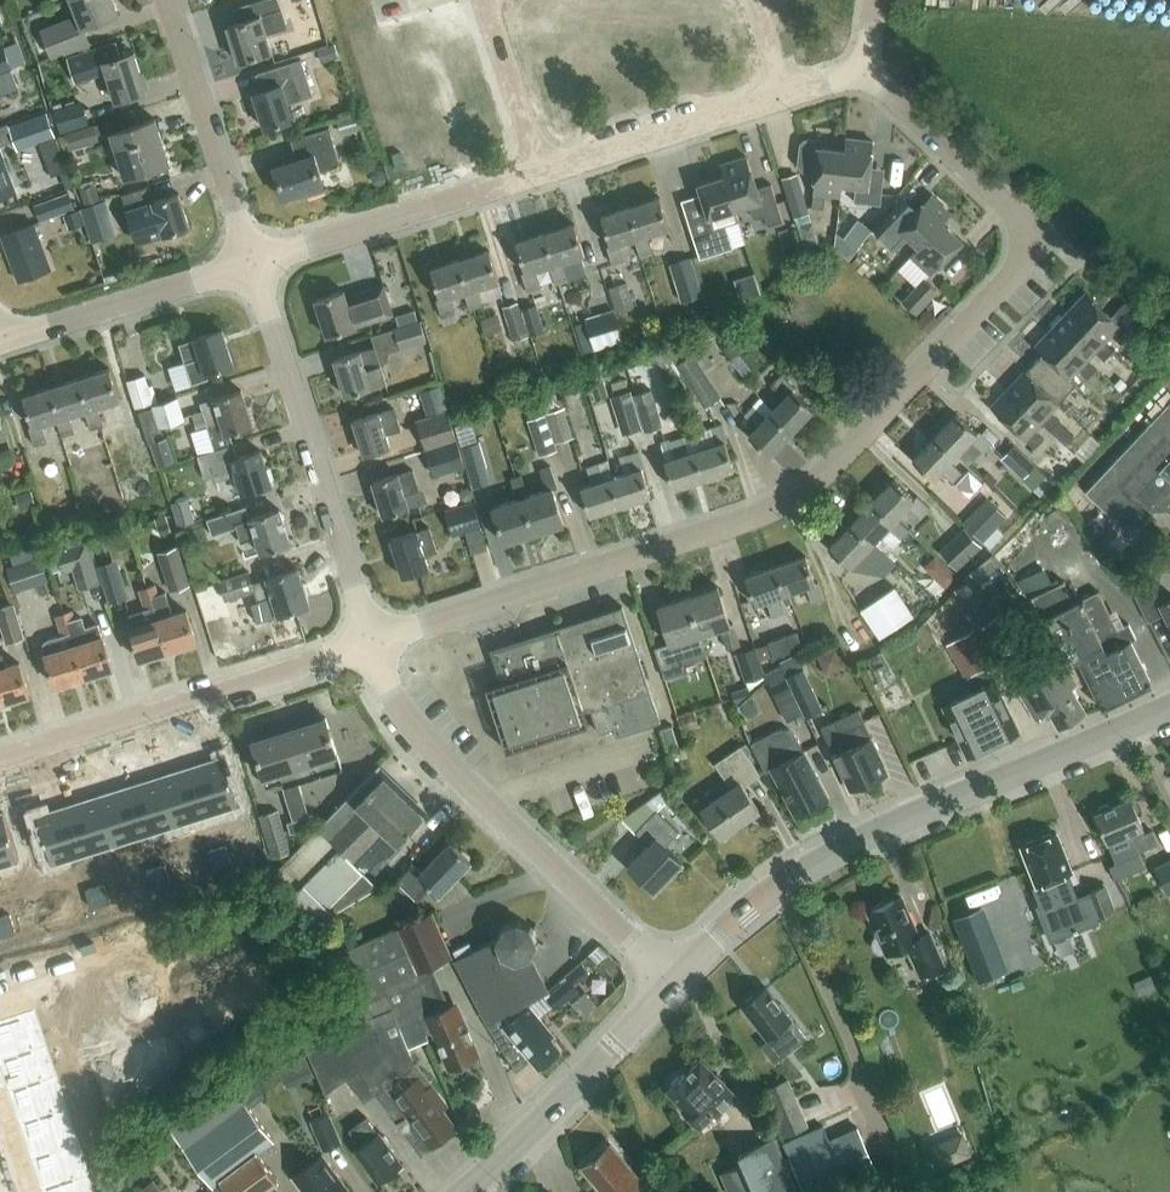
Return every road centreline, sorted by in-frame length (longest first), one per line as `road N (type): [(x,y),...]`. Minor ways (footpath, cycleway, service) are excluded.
road 1 (residential): [(373,642),(688,545),(793,504),(1018,272),(1023,233),(1015,216),(865,78)]
road 2 (residential): [(254,266),(865,78)]
road 3 (tertiary): [(674,985),(735,921),(779,891),(934,808),(1169,704)]
road 4 (residential): [(674,985),(411,731),(385,686),(373,642)]
road 5 (residential): [(373,642),(254,266)]
road 6 (residential): [(373,642),(0,763)]
road 7 (tertiary): [(470,1191),(674,985)]
road 8 (residential): [(254,266),(167,0)]
road 9 (residential): [(0,345),(254,266)]

